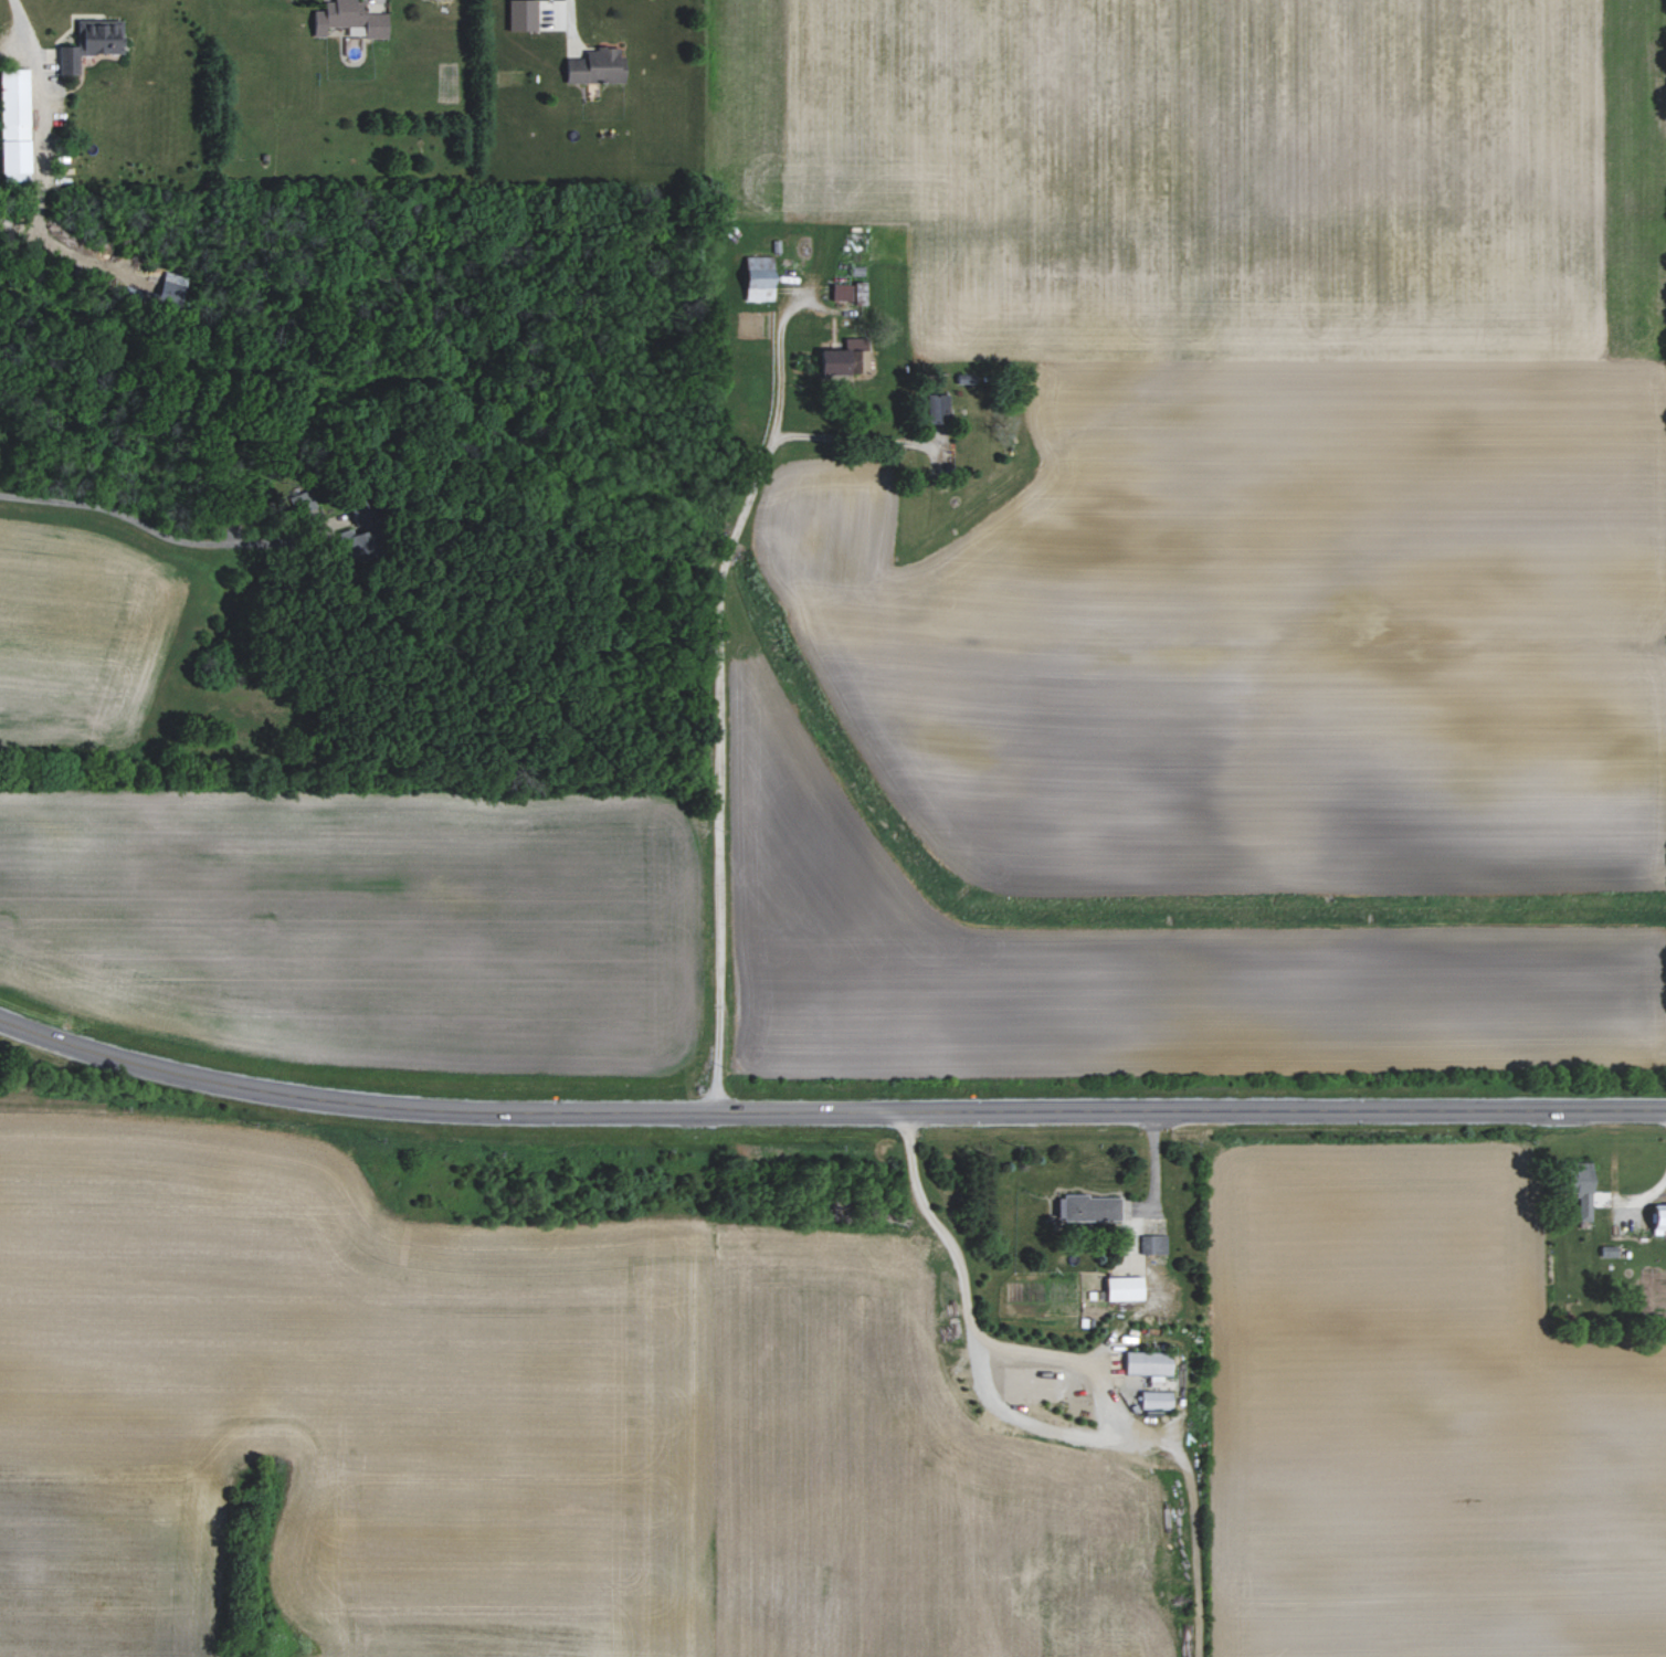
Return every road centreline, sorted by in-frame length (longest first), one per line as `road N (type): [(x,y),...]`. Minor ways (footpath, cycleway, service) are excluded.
road 1 (primary): [(0,1020),(144,1066),(412,1109),(1665,1116)]

